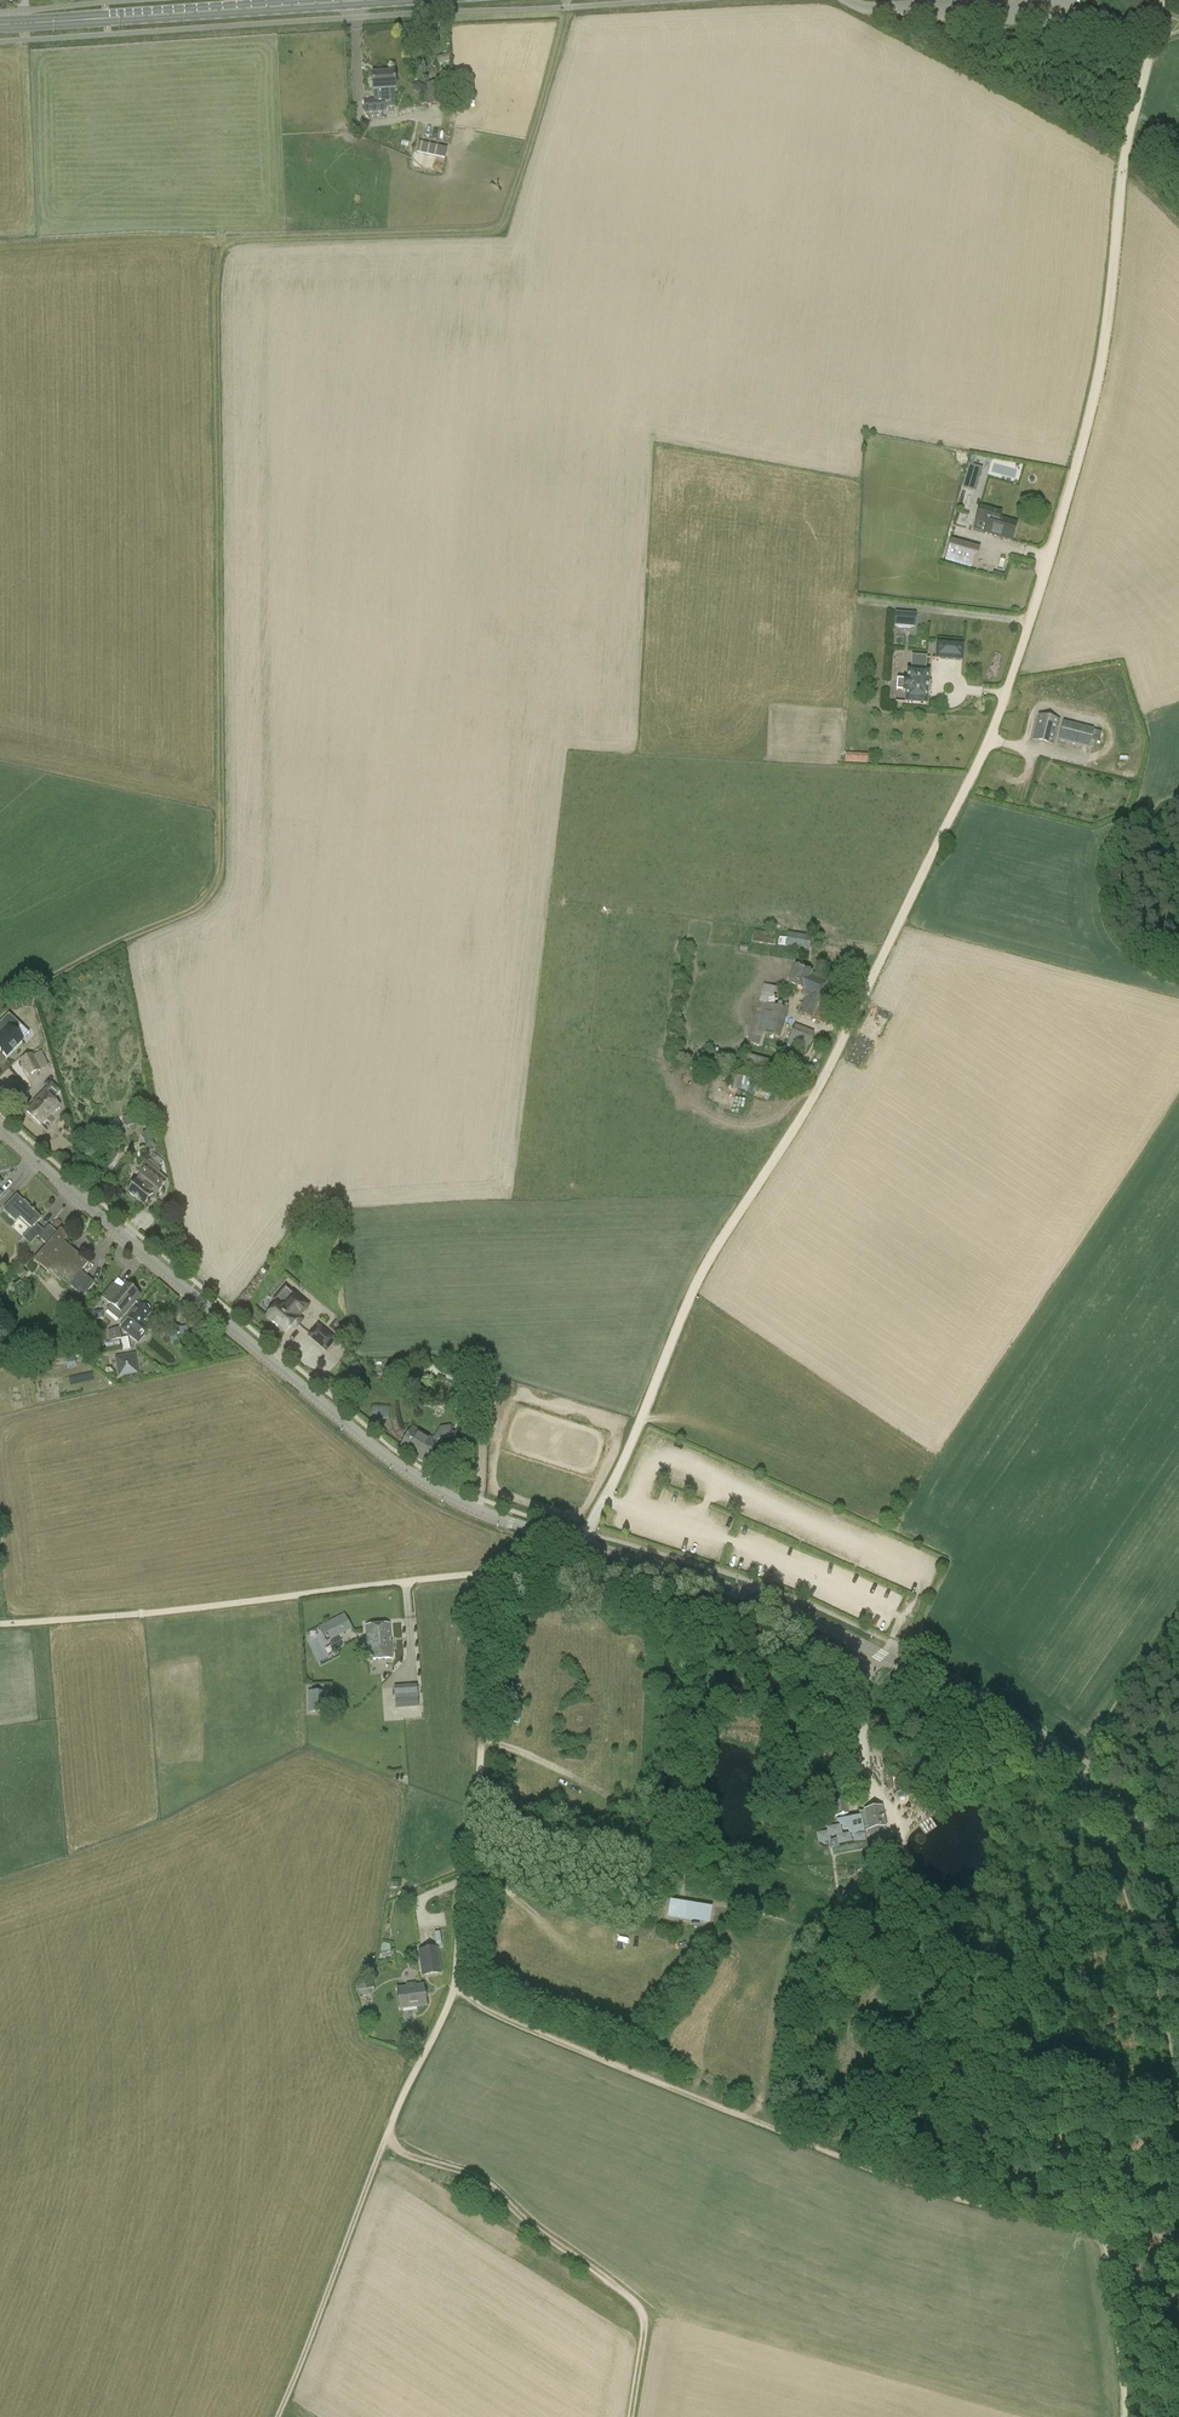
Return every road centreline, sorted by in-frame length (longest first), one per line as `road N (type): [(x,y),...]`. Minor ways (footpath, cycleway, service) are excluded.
road 1 (track): [(601,1505),(697,1275),(808,1106),(991,736),(1041,584),(1110,320),(1129,139)]
road 2 (track): [(0,1005),(205,900),(216,885),(217,281),(224,252),(246,239),(497,225),(571,0)]
road 3 (tertiary): [(1178,1844),(869,1650),(766,1603),(492,1515),(424,1483),(0,1126)]
road 4 (track): [(485,1574),(478,1788),(456,1990),(375,2168),(279,2416)]
road 5 (track): [(456,1990),(880,2175),(1079,2225)]
road 6 (track): [(485,1574),(0,1623)]
road 7 (track): [(387,2146),(491,2191),(533,2233),(634,2305),(643,2327),(631,2416)]
road 8 (track): [(480,1738),(585,1786),(669,1839),(681,1857),(682,1900)]
road 9 (primary): [(105,19),(371,0)]

